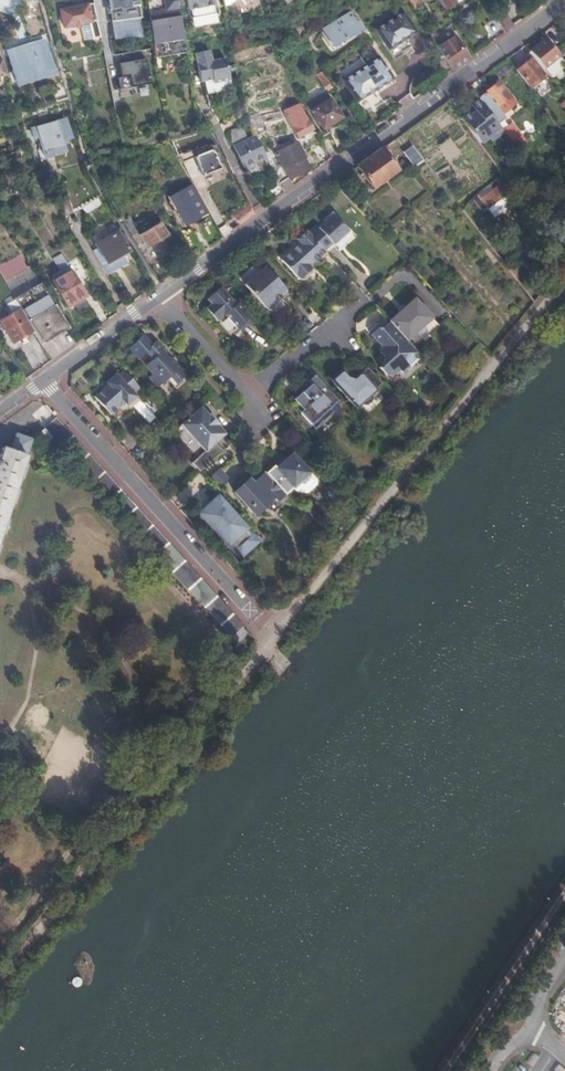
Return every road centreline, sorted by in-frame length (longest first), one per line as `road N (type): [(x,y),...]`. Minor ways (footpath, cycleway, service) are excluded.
road 1 (residential): [(157,300),(564,1)]
road 2 (residential): [(39,380),(271,634)]
road 3 (track): [(564,895),(446,1070)]
road 4 (residential): [(245,399),(366,301)]
road 5 (residential): [(39,380),(157,300)]
road 6 (residential): [(157,300),(245,399)]

